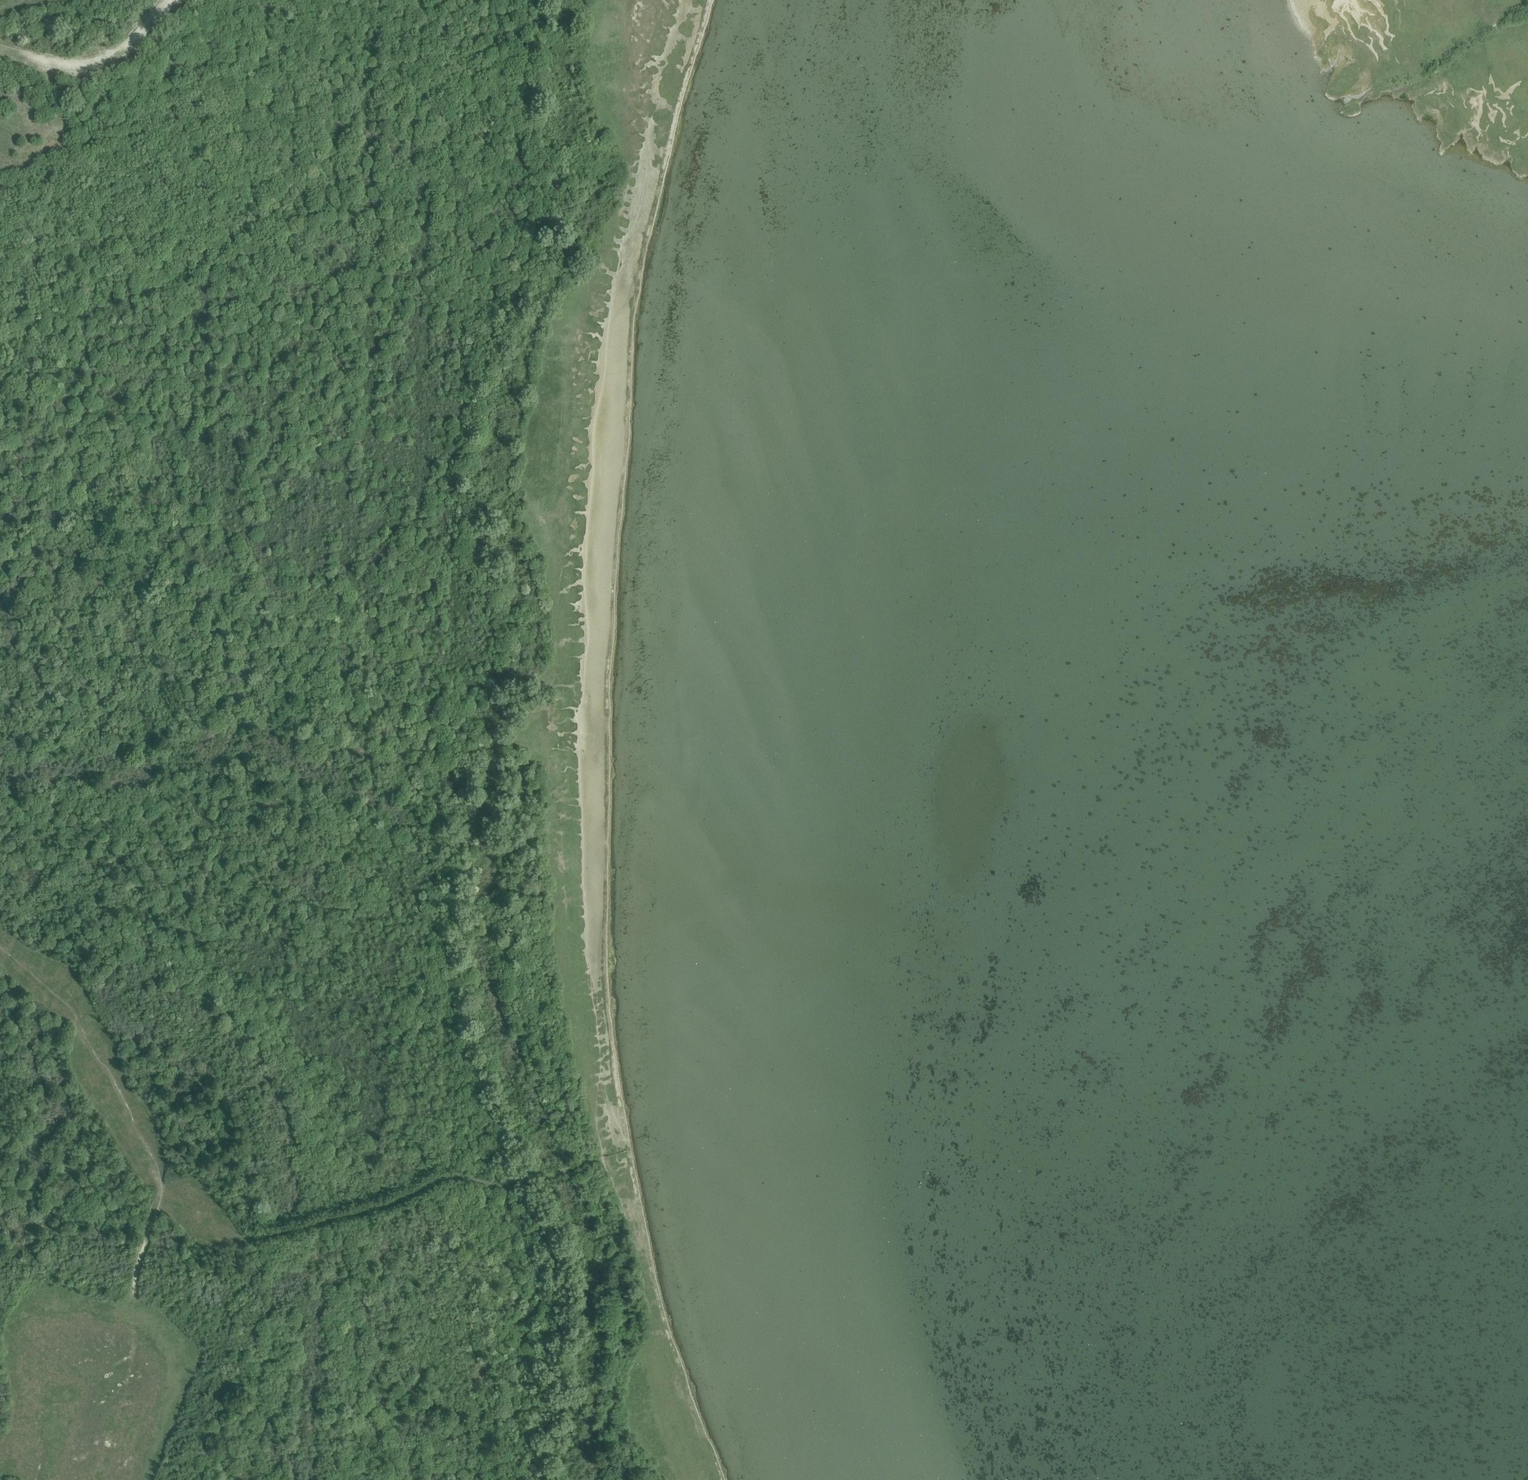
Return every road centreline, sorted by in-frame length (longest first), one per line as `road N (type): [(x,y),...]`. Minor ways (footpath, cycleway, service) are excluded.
road 1 (track): [(0,942),(90,1030),(152,1157),(156,1207),(134,1274),(131,1312),(167,1353),(172,1386),(134,1479)]

